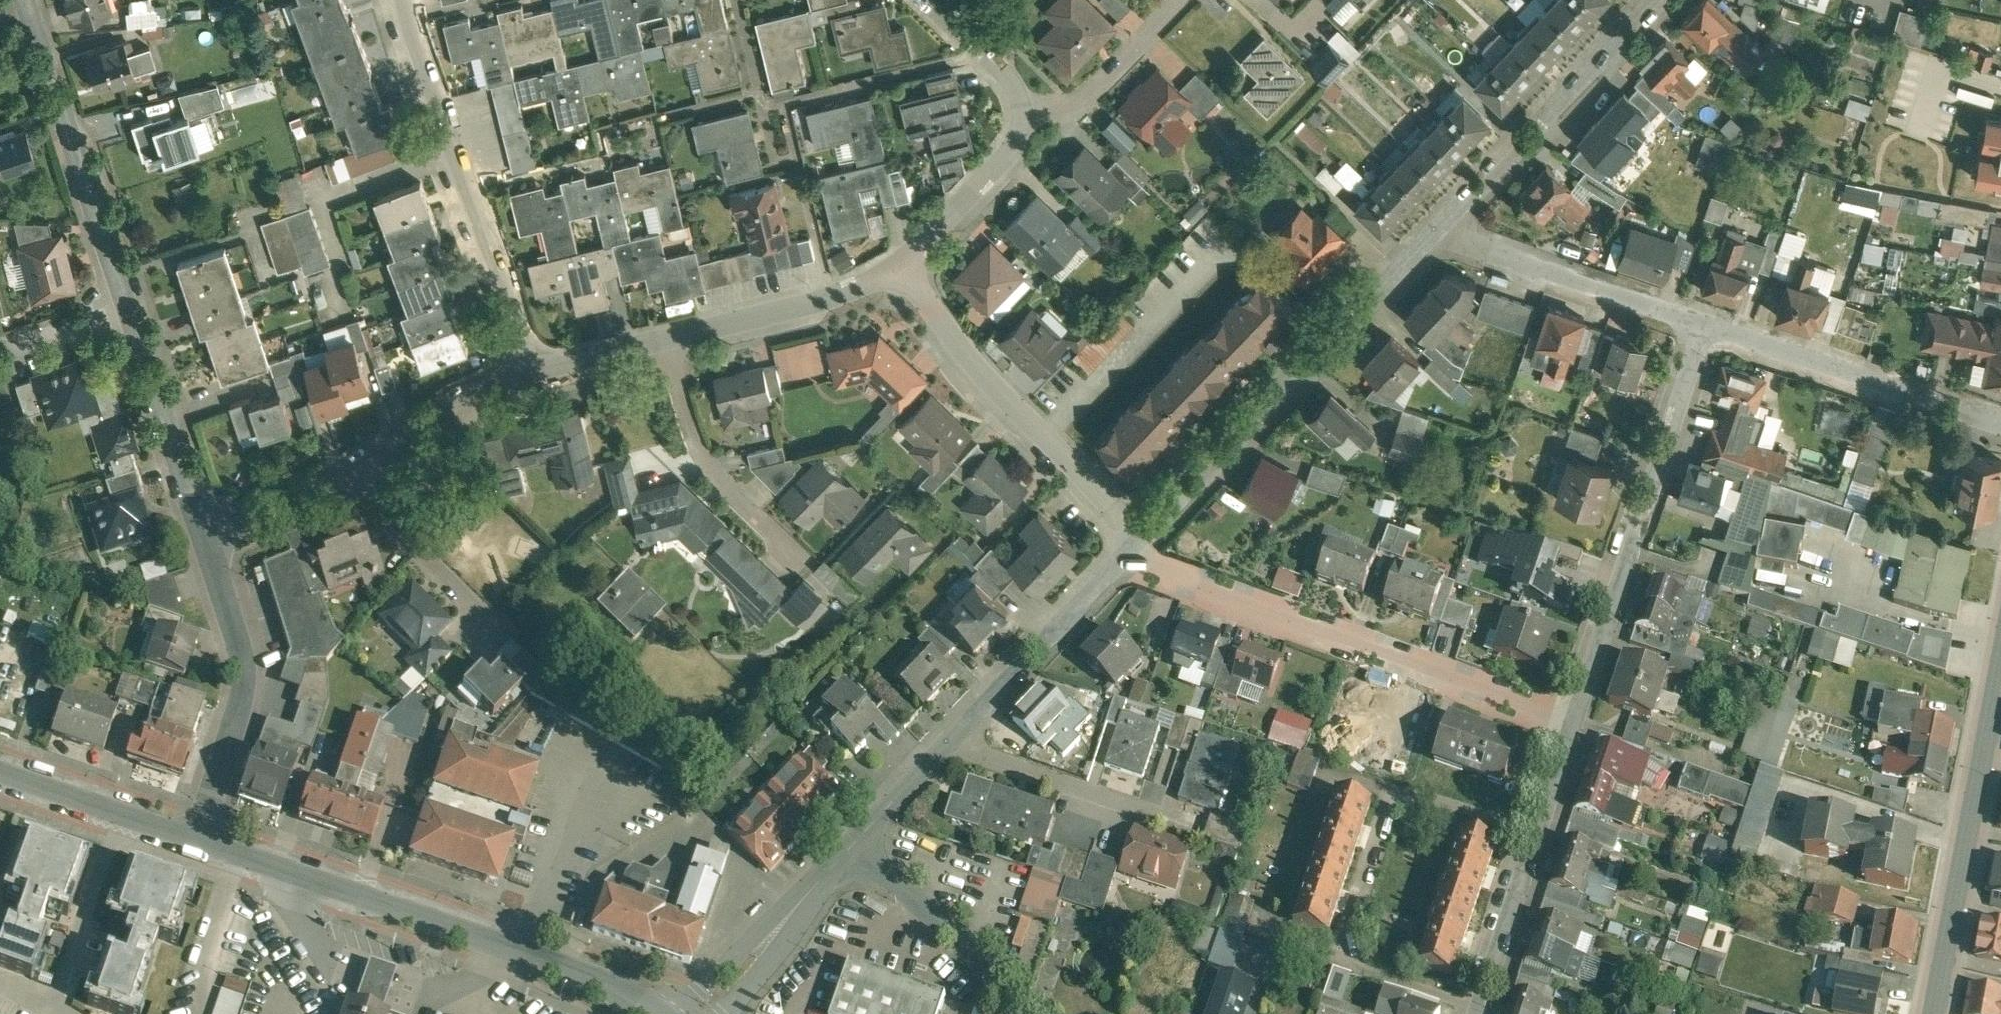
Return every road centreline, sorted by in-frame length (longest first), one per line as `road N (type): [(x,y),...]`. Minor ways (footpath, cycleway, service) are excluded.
road 1 (residential): [(26,0),(205,536)]
road 2 (residential): [(198,837),(594,975),(657,1013)]
road 3 (residential): [(1135,543),(1169,576),(1570,724)]
road 4 (residential): [(1436,226),(1135,543)]
road 5 (residential): [(1570,724),(1703,322)]
road 6 (residential): [(400,0),(497,278),(519,378)]
road 7 (tertiary): [(2000,652),(1929,1013)]
road 8 (residential): [(1135,543),(944,336),(896,266)]
road 9 (residential): [(1655,0),(1436,226)]
road 10 (residential): [(205,536),(243,658),(243,687),(198,837)]
road 11 (residential): [(1703,322),(2000,422)]
road 12 (residential): [(1471,1013),(1570,724)]
road 13 (residential): [(1436,226),(1703,322)]
road 14 (residential): [(1135,543),(946,743)]
road 15 (residential): [(673,340),(691,427),(710,467),(790,552)]
road 16 (residential): [(846,849),(935,913),(1014,1013)]
road 17 (residential): [(673,340),(831,301),(896,266)]
road 18 (residential): [(846,849),(698,1013)]
road 19 (residential): [(0,770),(198,837)]
road 20 (residential): [(896,266),(1004,160),(1021,137),(1025,111)]
road 21 (residential): [(1025,111),(1100,85),(1180,0)]
road 22 (residential): [(350,474),(442,413),(519,378)]
road 23 (residential): [(350,474),(482,616)]
road 24 (residential): [(946,743),(1127,805)]
road 25 (residential): [(519,378),(673,340)]
road 26 (residential): [(205,536),(350,474)]
road 27 (residential): [(1025,111),(1004,71),(931,0)]
road 28 (residential): [(946,743),(846,849)]

